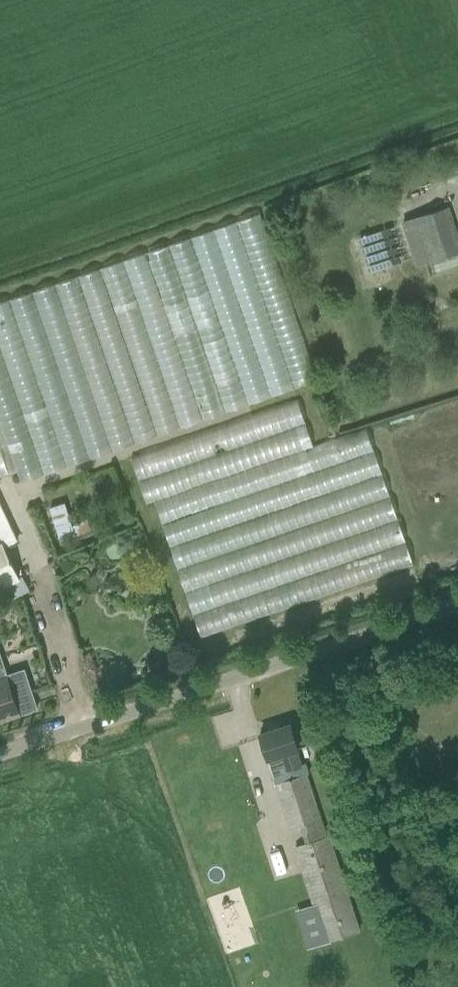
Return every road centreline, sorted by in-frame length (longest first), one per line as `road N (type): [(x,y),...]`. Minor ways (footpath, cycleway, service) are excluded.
road 1 (unclassified): [(0,759),(457,604)]

